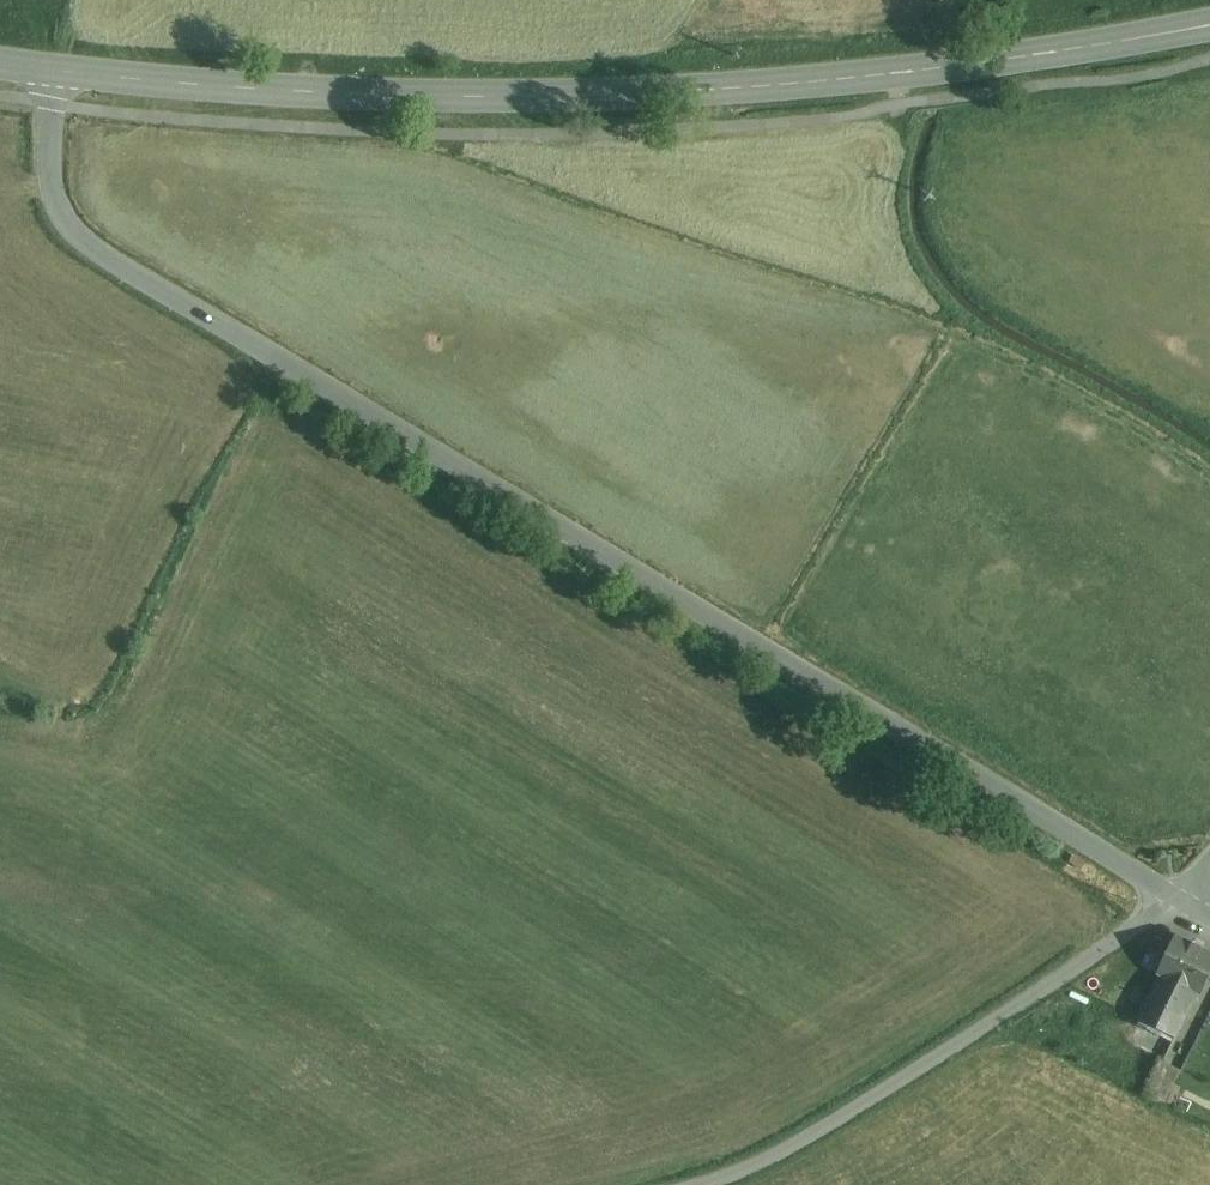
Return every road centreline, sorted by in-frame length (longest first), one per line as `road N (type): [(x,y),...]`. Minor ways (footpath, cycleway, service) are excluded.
road 1 (unclassified): [(54,72),(54,196),(66,225),(89,246),(1172,901)]
road 2 (tertiary): [(1209,26),(941,68),(723,89),(371,94),(54,72)]

